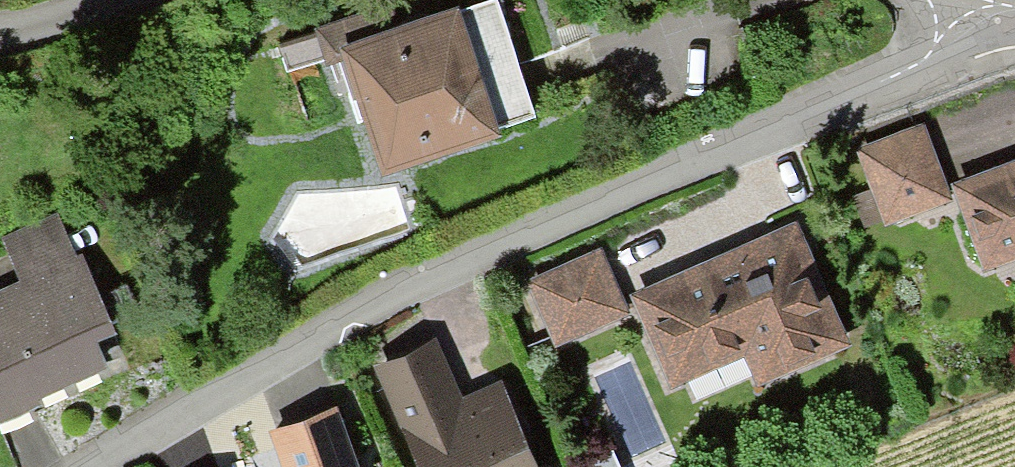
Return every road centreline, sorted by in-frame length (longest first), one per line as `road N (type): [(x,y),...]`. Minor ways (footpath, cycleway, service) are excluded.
road 1 (residential): [(979,26),(375,298),(82,466)]

